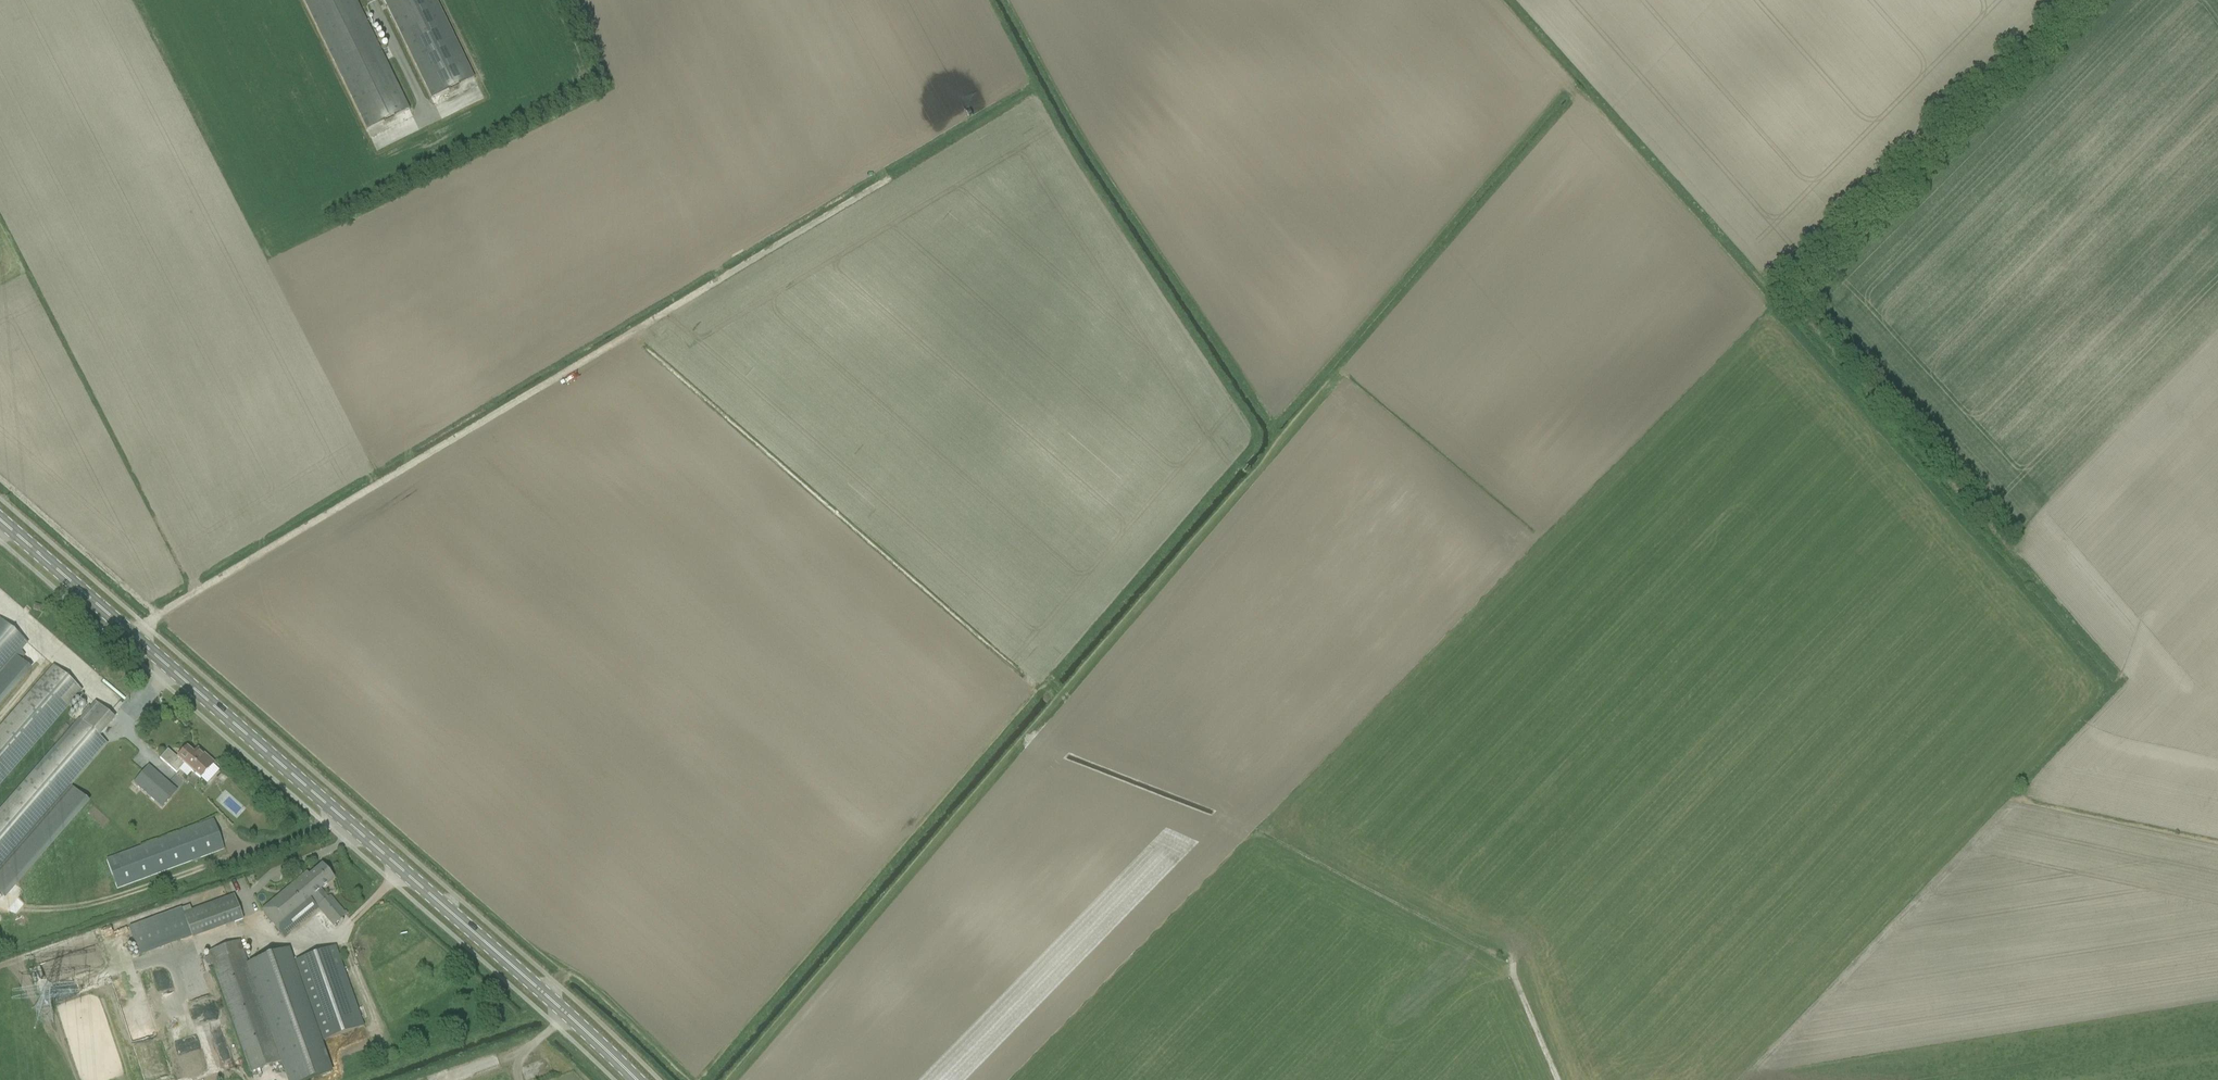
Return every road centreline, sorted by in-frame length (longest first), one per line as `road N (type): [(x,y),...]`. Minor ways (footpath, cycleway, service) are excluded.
road 1 (track): [(883,170),(886,182),(133,636)]
road 2 (primary): [(639,1079),(0,519)]
road 3 (track): [(1557,1079),(1512,957)]

